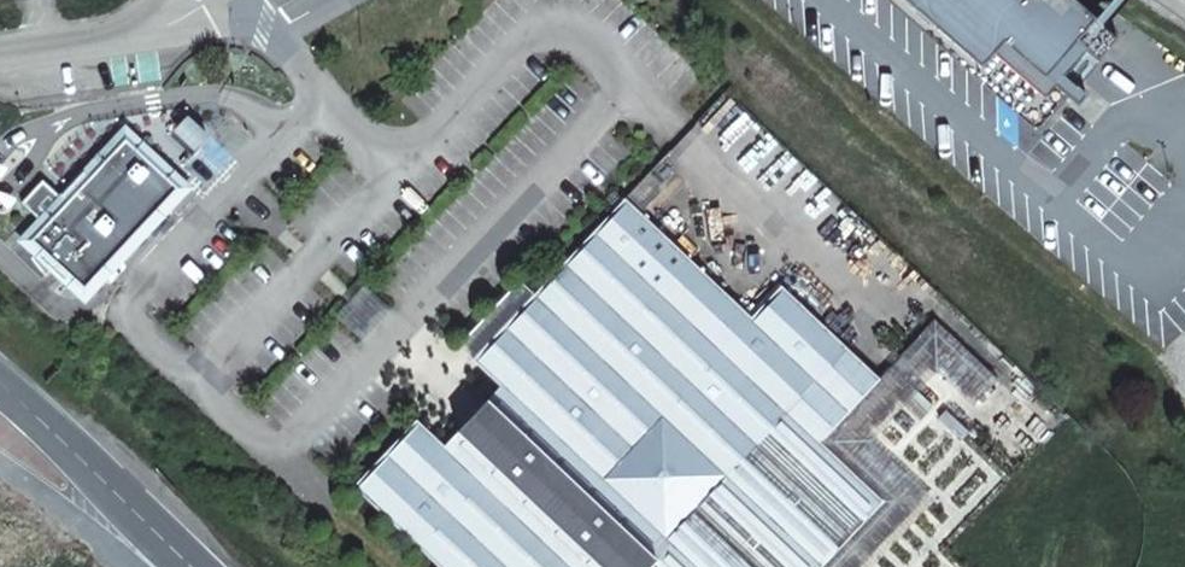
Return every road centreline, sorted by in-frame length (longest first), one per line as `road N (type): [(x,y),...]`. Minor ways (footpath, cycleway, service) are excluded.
road 1 (trunk): [(199,566),(0,384)]

